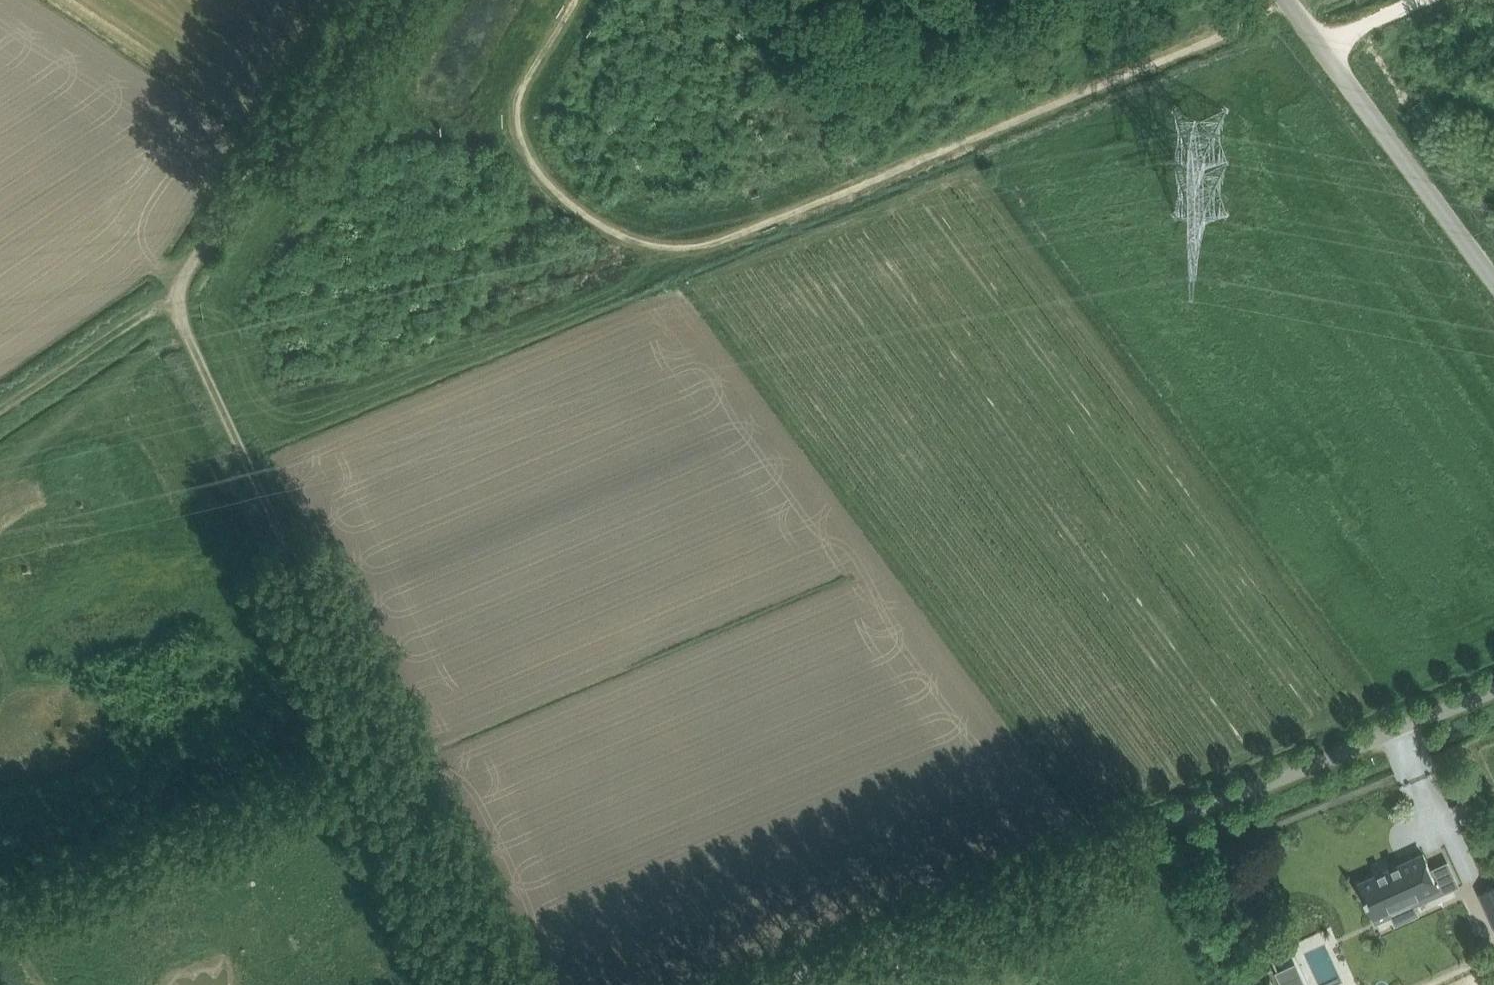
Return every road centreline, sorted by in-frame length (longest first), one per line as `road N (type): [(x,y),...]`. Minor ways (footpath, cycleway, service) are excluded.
road 1 (unclassified): [(776,984),(1493,687)]
road 2 (track): [(498,984),(170,303)]
road 3 (track): [(170,303),(358,0)]
road 4 (unclassified): [(1493,285),(1289,0)]
road 5 (track): [(170,303),(0,414)]

